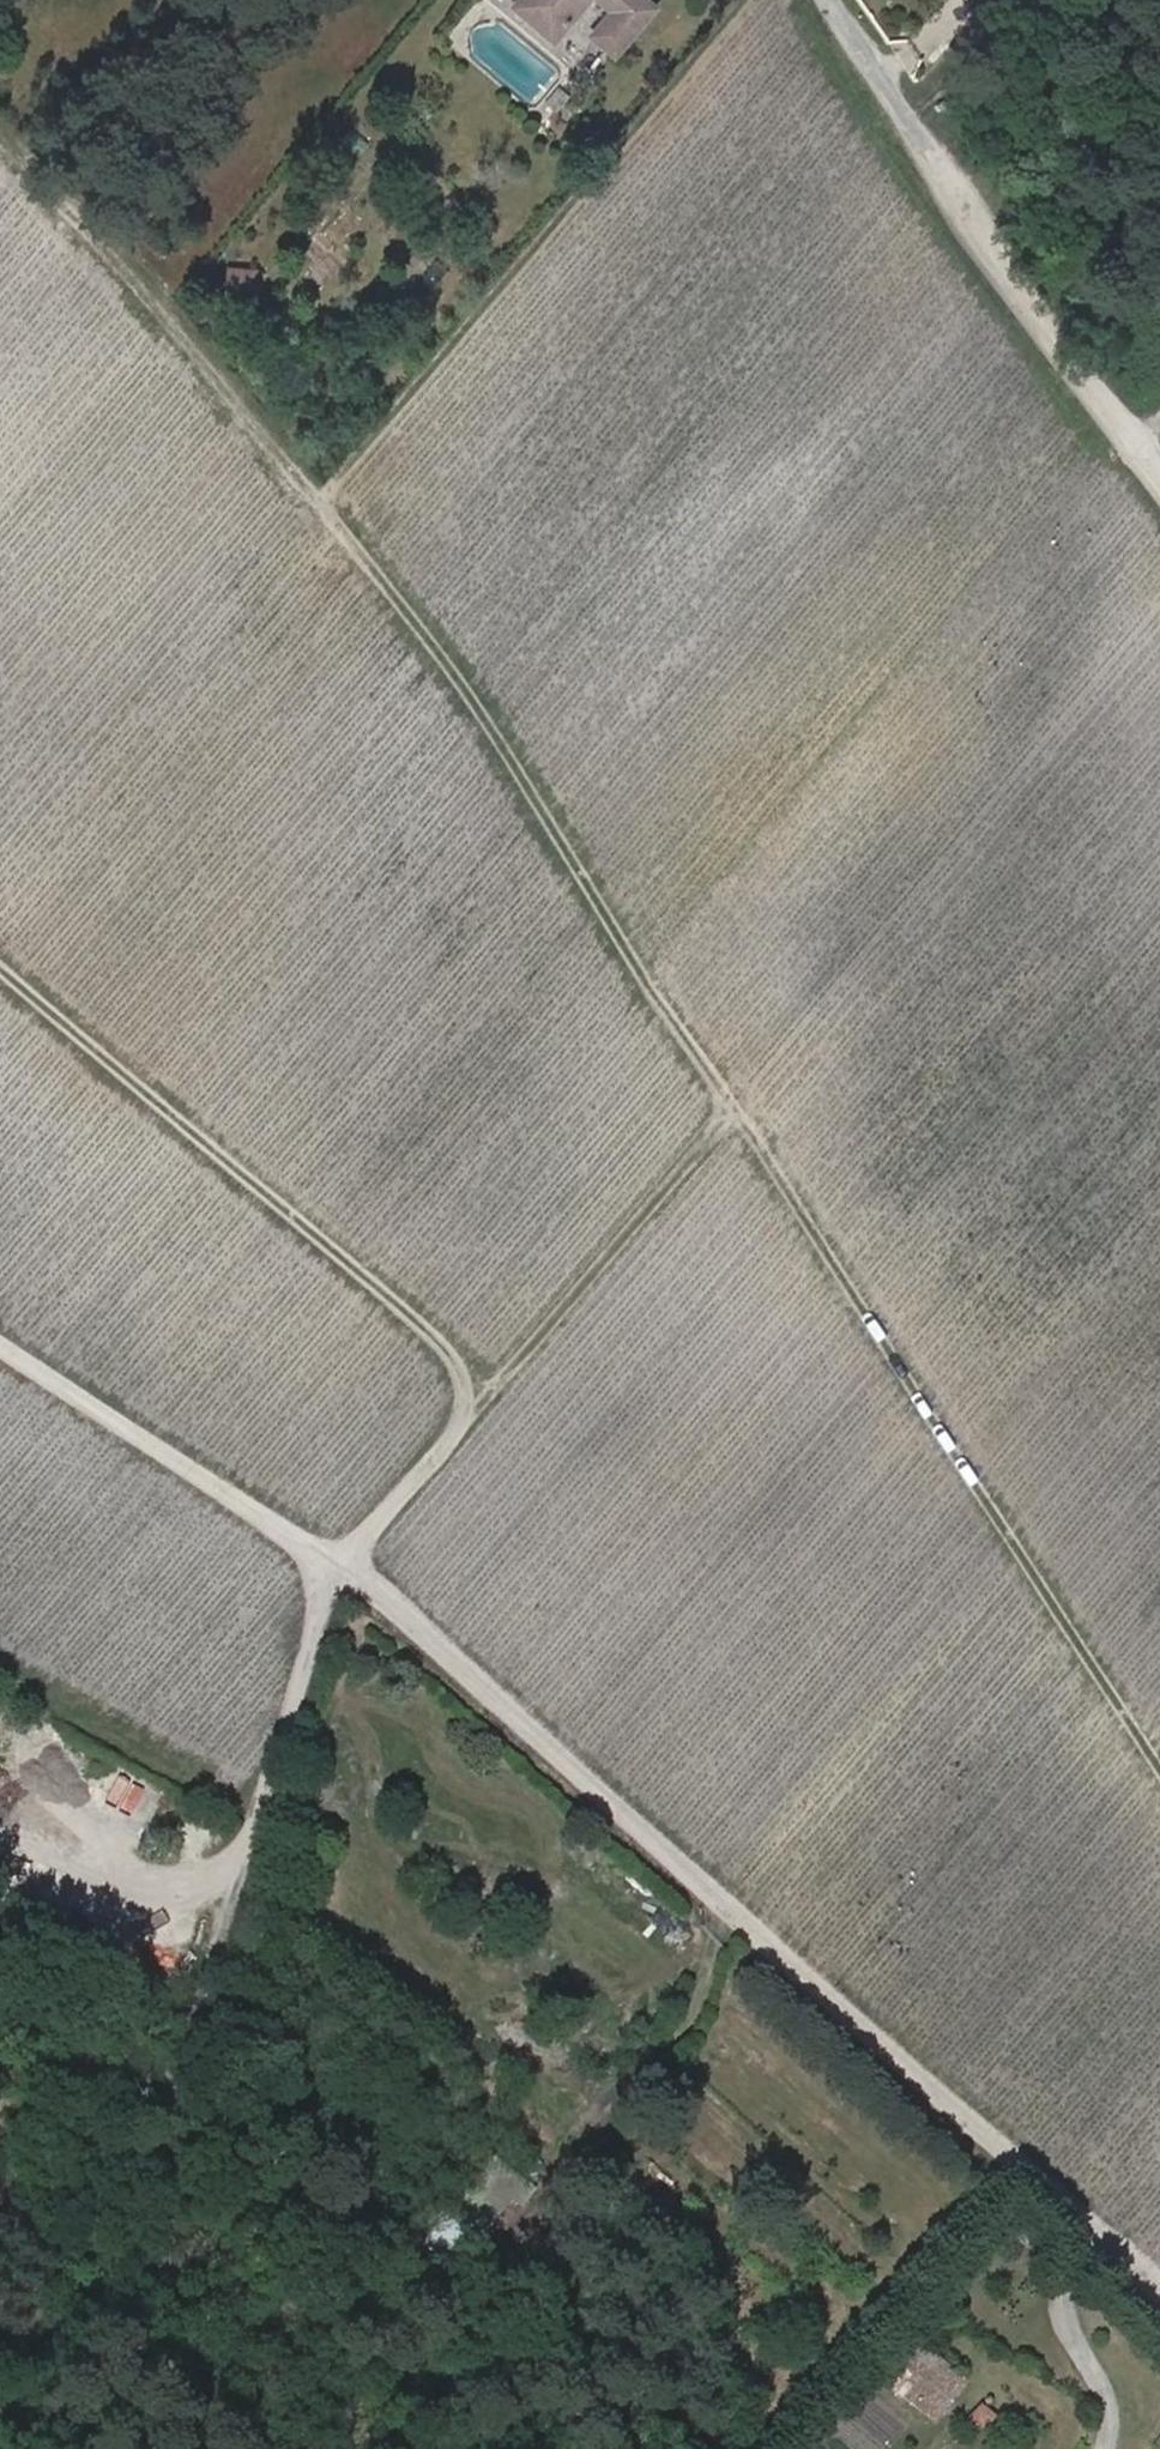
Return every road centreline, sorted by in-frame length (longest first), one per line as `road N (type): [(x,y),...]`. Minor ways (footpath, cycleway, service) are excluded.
road 1 (track): [(348,1569),(1159,2284)]
road 2 (track): [(348,1569),(470,1423),(466,1368),(0,968)]
road 3 (track): [(0,1347),(256,1518),(348,1569),(314,1591),(295,1712),(237,1879)]
road 4 (residential): [(830,0),(1049,337),(1139,454)]

